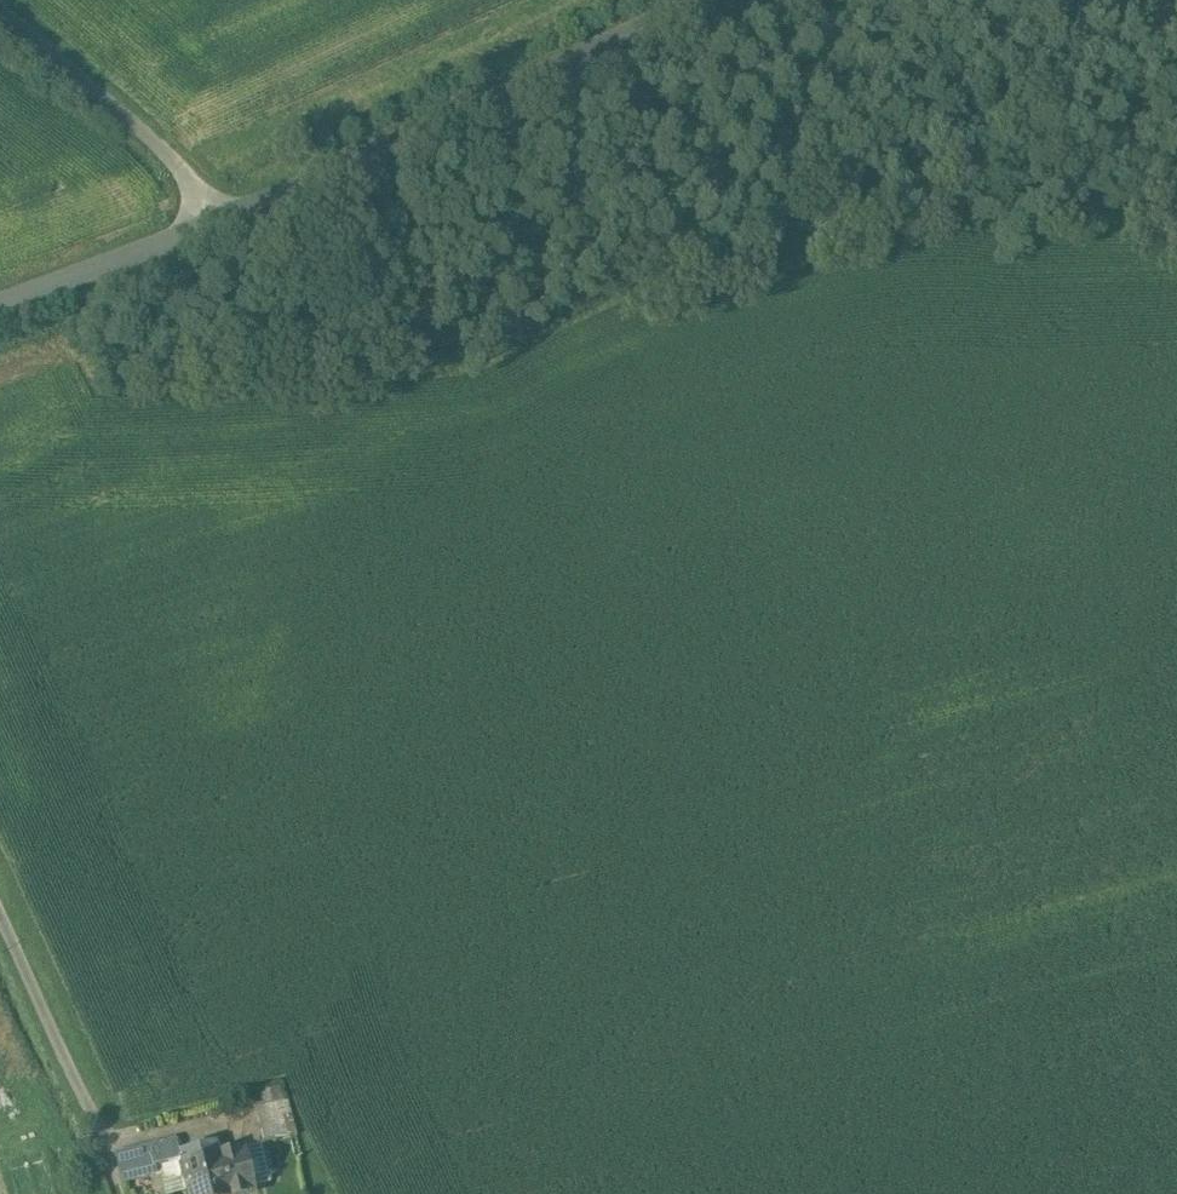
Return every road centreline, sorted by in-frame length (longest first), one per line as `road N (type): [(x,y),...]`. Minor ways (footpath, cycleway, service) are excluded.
road 1 (unclassified): [(703,0),(237,217)]
road 2 (unclassified): [(237,217),(0,8)]
road 3 (unclassified): [(237,217),(0,306)]

